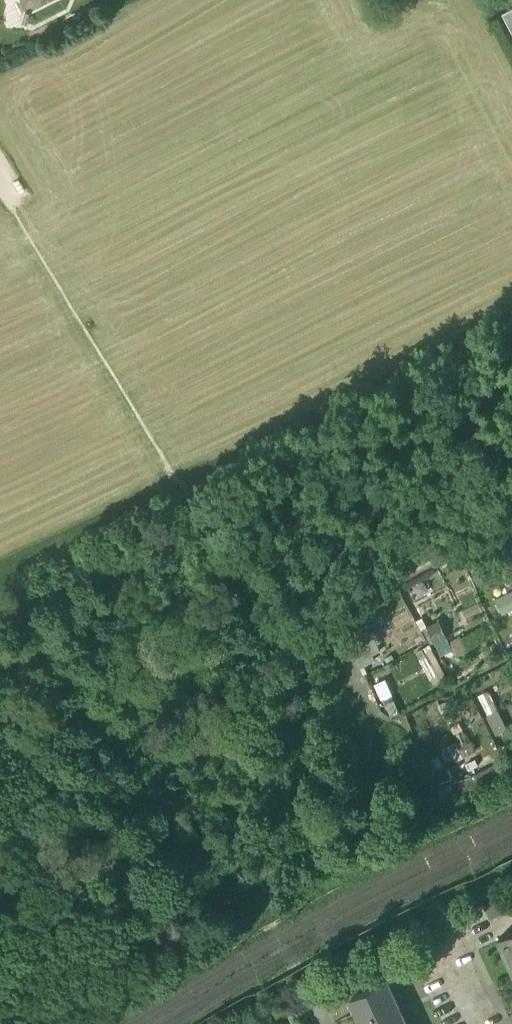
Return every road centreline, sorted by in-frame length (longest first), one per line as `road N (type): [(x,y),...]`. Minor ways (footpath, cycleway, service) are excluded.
road 1 (track): [(264,646),(511,514)]

